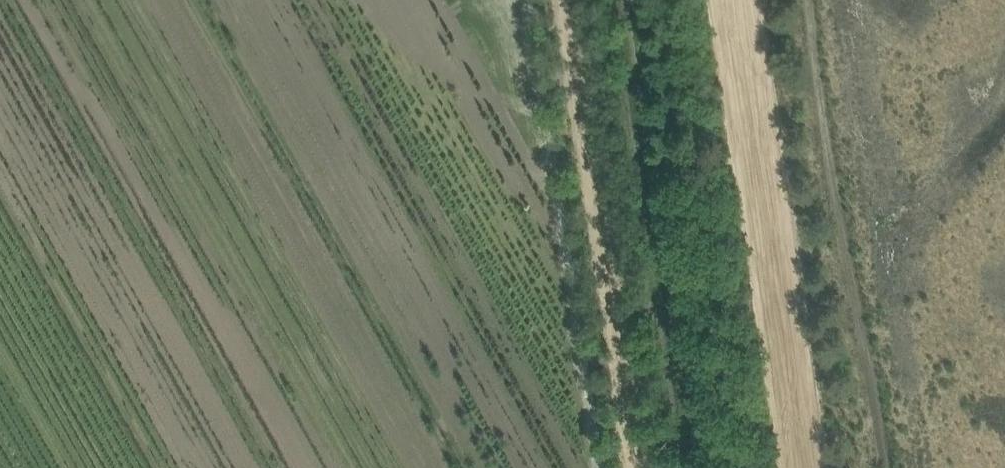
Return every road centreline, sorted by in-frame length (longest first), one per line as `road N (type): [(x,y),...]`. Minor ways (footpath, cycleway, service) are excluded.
road 1 (track): [(897,467),(822,162),(810,0)]
road 2 (track): [(625,0),(696,467)]
road 3 (track): [(566,0),(636,467)]
road 4 (track): [(739,0),(801,467)]

